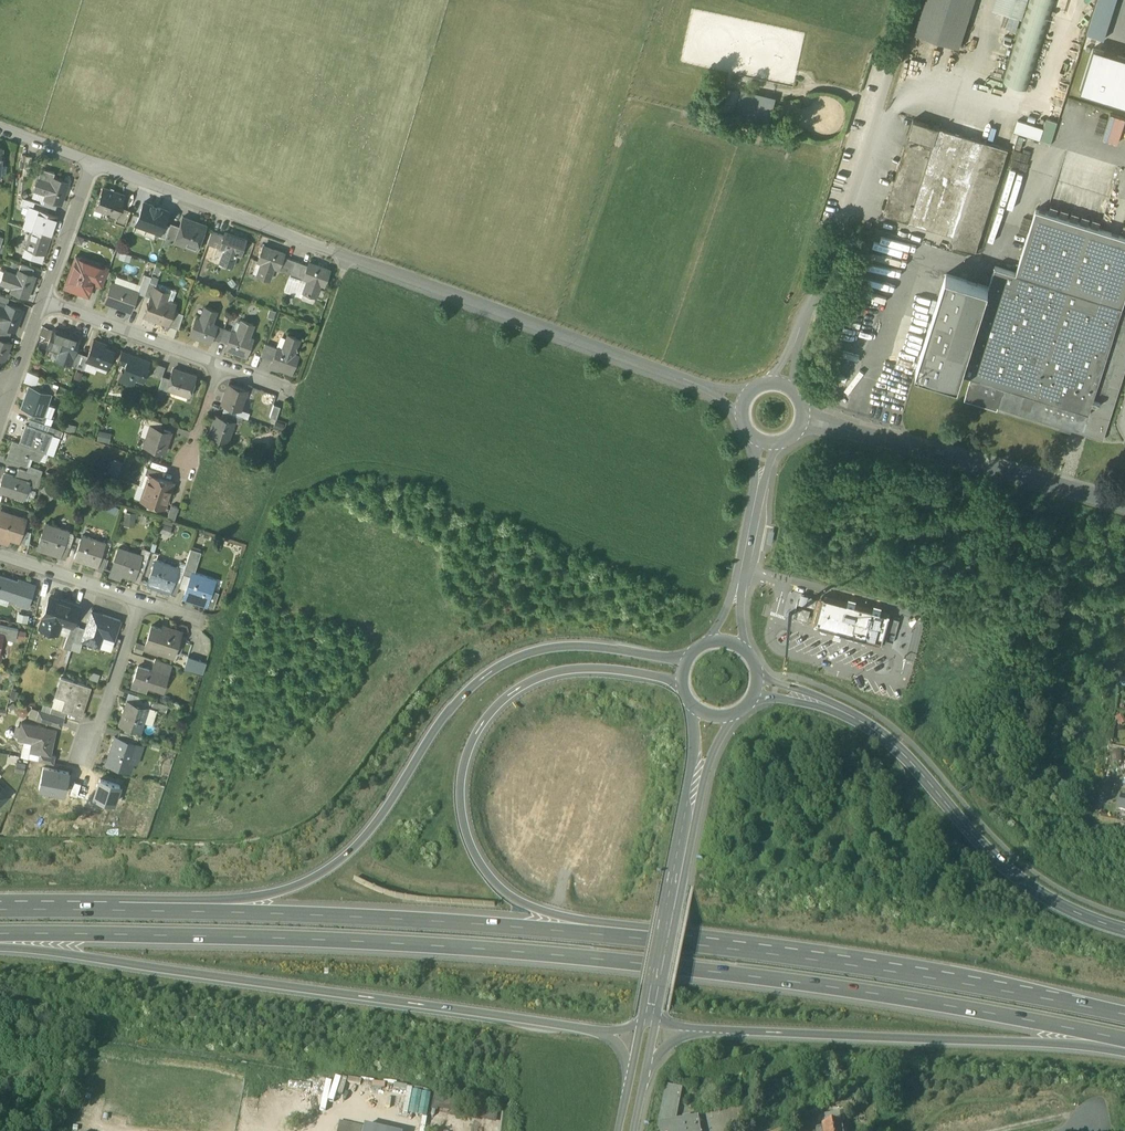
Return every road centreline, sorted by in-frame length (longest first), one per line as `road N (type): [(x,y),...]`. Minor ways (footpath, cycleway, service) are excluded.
road 1 (motorway): [(0,930),(458,941),(829,980),(1124,1034)]
road 2 (motorway): [(687,657),(578,644),(522,652),(460,694),(371,824),(317,869),(256,889),(90,903)]
road 3 (residential): [(744,402),(93,164)]
road 4 (motorway): [(696,936),(350,909),(90,903)]
road 5 (motorway): [(0,943),(597,1032)]
road 6 (motorway): [(696,936),(566,911),(515,892),(472,845),(459,785),(481,720),(528,679),(587,667),(681,682)]
road 7 (secondary): [(758,686),(841,711),(875,731),(1005,867),(1052,902),(1124,930)]
road 8 (motorway): [(1124,1007),(696,936)]
road 9 (motorway): [(700,1031),(1124,1043)]
road 10 (unclassified): [(782,382),(829,269),(914,0)]
road 11 (residential): [(806,418),(1124,505)]
road 12 (secondary): [(713,717),(650,1013)]
road 13 (track): [(345,257),(280,454)]
road 14 (unclassified): [(767,445),(729,641)]
road 15 (residential): [(43,302),(217,365)]
road 16 (residential): [(142,602),(91,750)]
road 17 (residential): [(142,602),(0,555)]
road 18 (residential): [(43,302),(93,164)]

